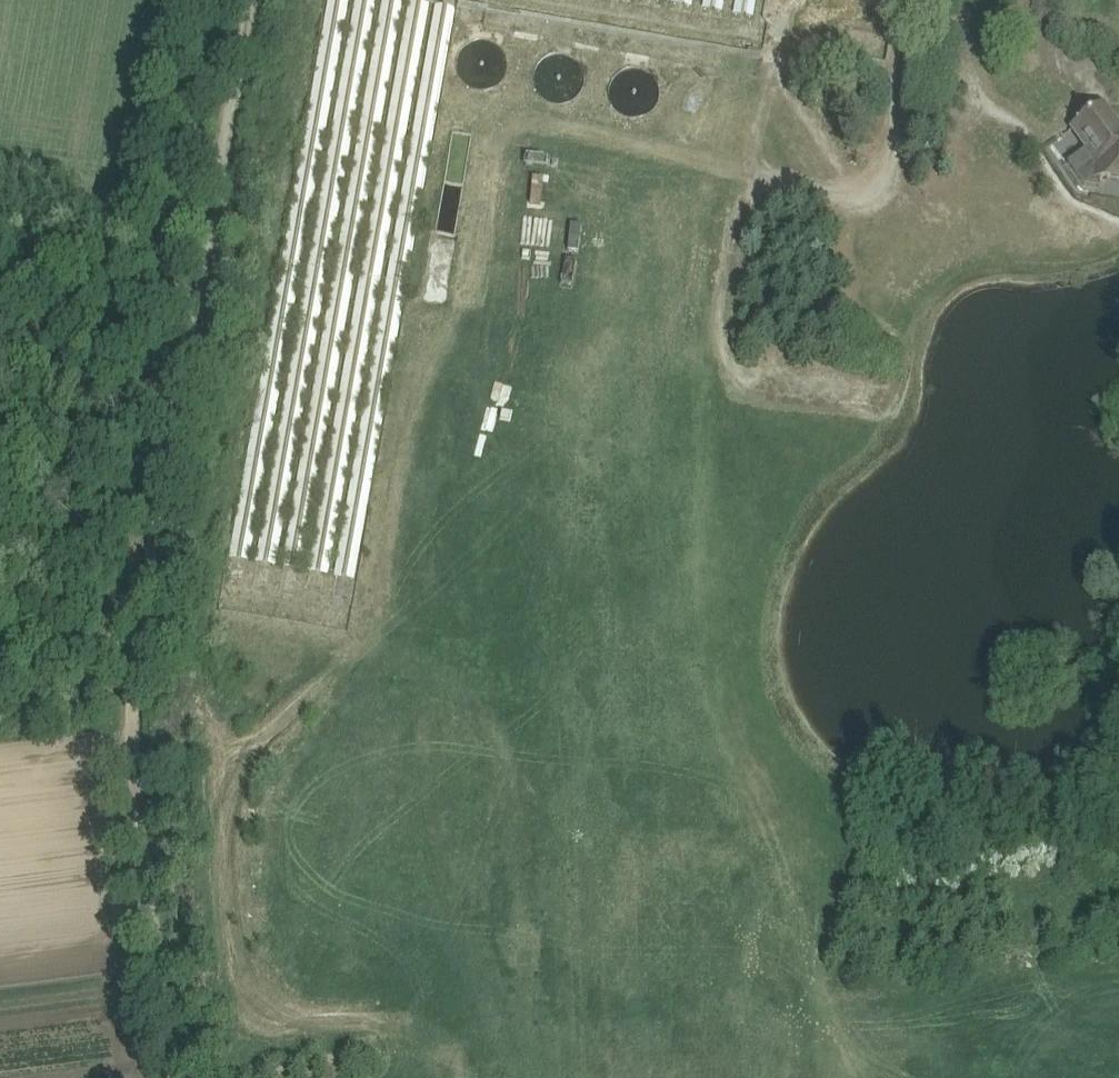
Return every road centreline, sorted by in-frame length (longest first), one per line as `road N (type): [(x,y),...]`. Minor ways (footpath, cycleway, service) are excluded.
road 1 (track): [(169,1077),(130,739),(148,580),(252,0)]

